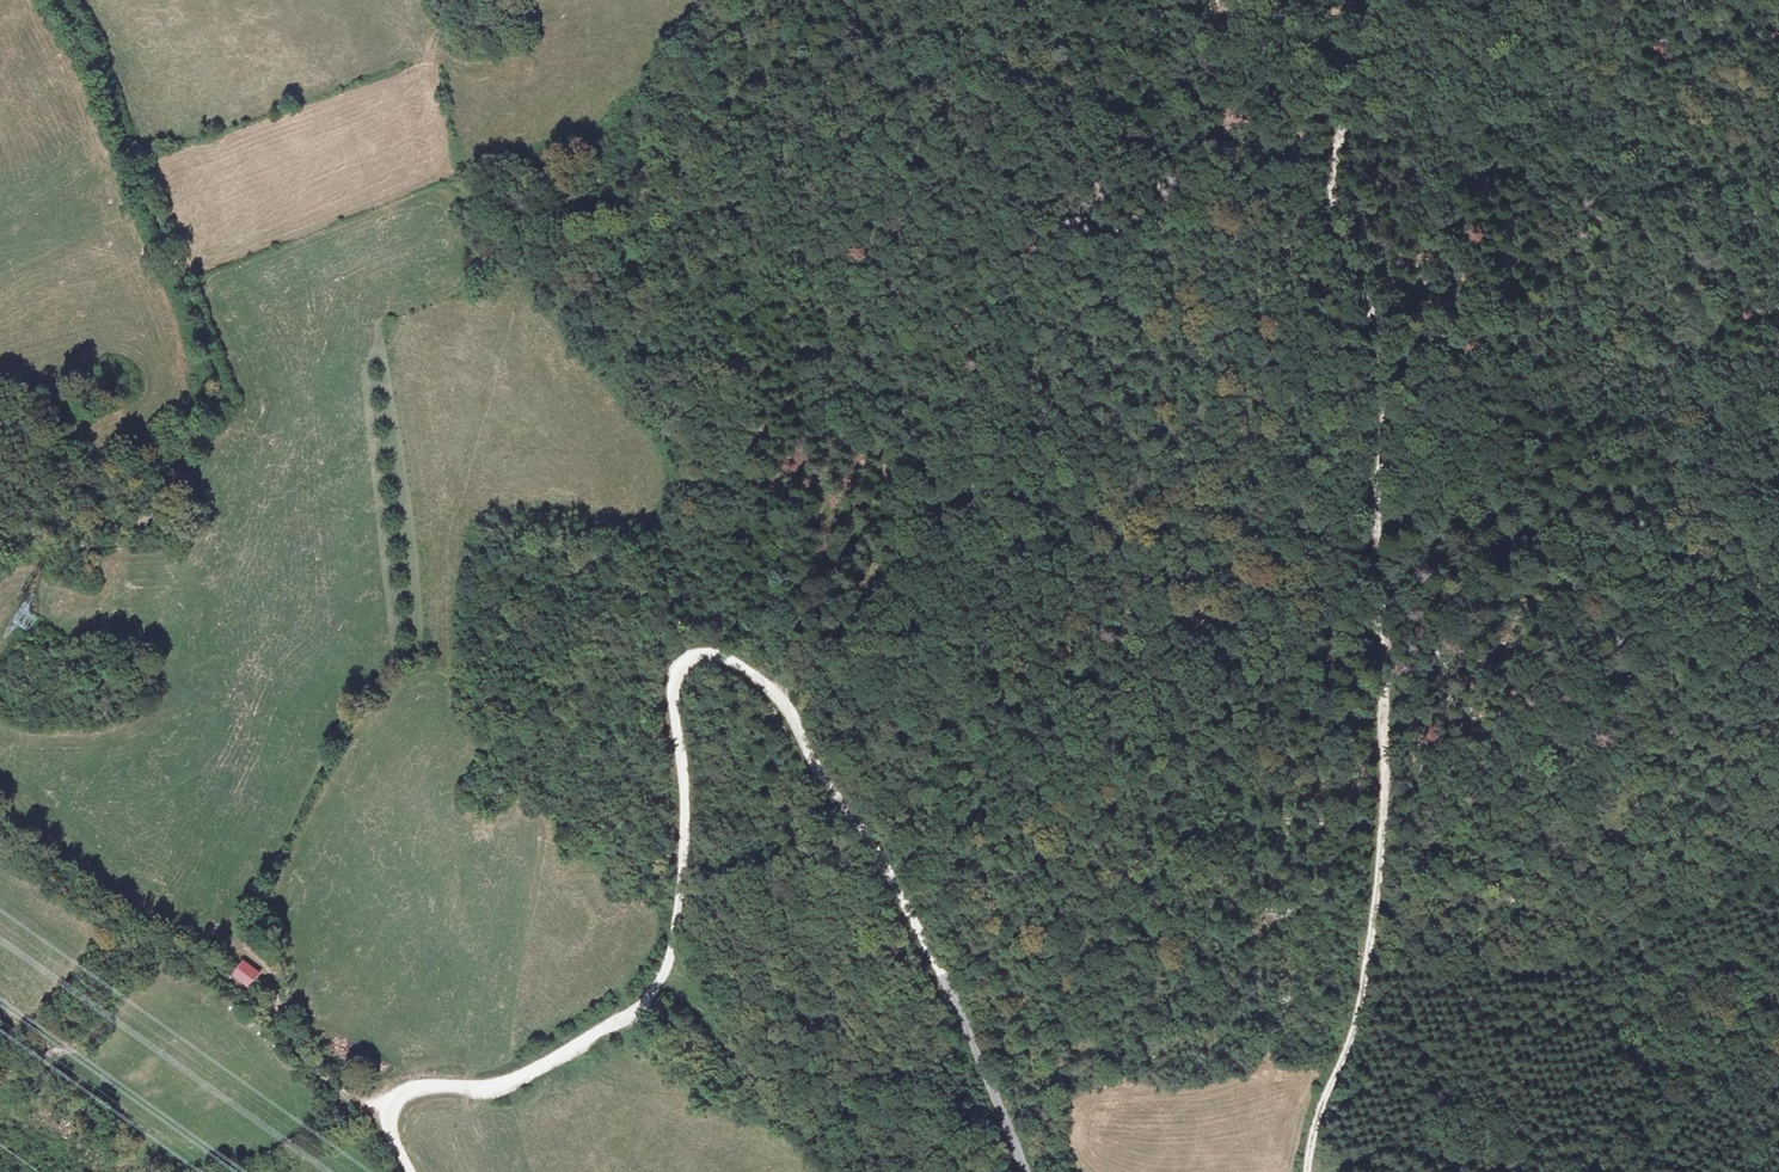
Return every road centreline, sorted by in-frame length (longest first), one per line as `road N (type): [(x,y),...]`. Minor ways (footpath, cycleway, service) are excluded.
road 1 (track): [(1305,1171),(1350,1039),(1382,879),(1382,350),(1341,243),(1335,195),(1338,134),(1359,87),(1376,0)]
road 2 (track): [(662,979),(683,860),(671,699),(683,658),(709,654),(746,668),(784,706),(865,839),(958,1008),(1026,1171)]
road 3 (track): [(394,1113),(409,1088),(504,1080),(626,1022),(647,1003)]

